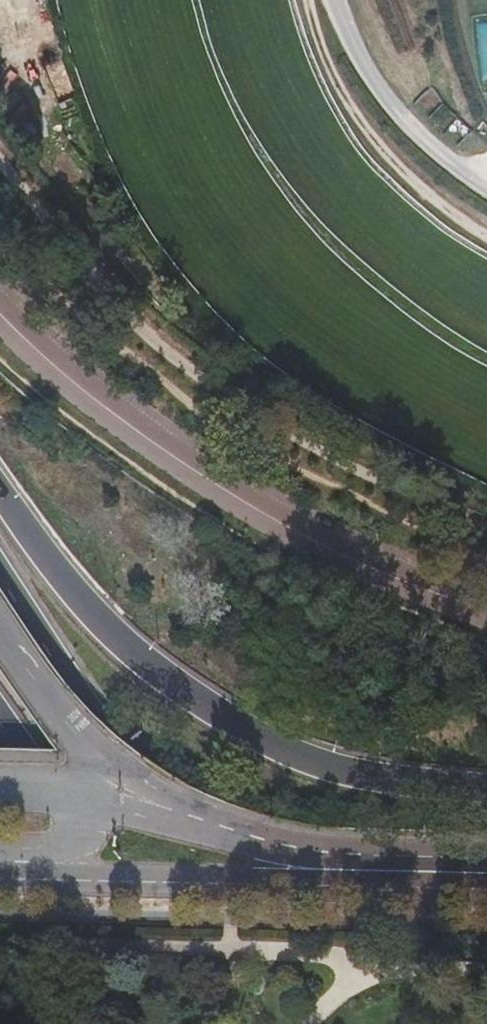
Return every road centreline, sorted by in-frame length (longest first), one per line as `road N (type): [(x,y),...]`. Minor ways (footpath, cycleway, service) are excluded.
road 1 (motorway): [(486,786),(344,767),(291,749),(224,711),(91,605),(0,496)]
road 2 (unclassified): [(486,610),(353,556),(206,475),(79,382),(0,309)]
road 3 (motorway): [(279,1023),(0,573)]
road 4 (trunk): [(177,1023),(0,754)]
road 5 (secondary): [(42,870),(207,877),(360,870)]
road 6 (track): [(333,0),(398,114),(486,186)]
road 7 (secondary): [(360,870),(205,830)]
road 8 (trunk): [(90,750),(0,631)]
road 9 (trunk): [(205,830),(90,750)]
road 10 (trunk): [(0,915),(74,1023)]
road 11 (secondary): [(360,870),(486,872)]

